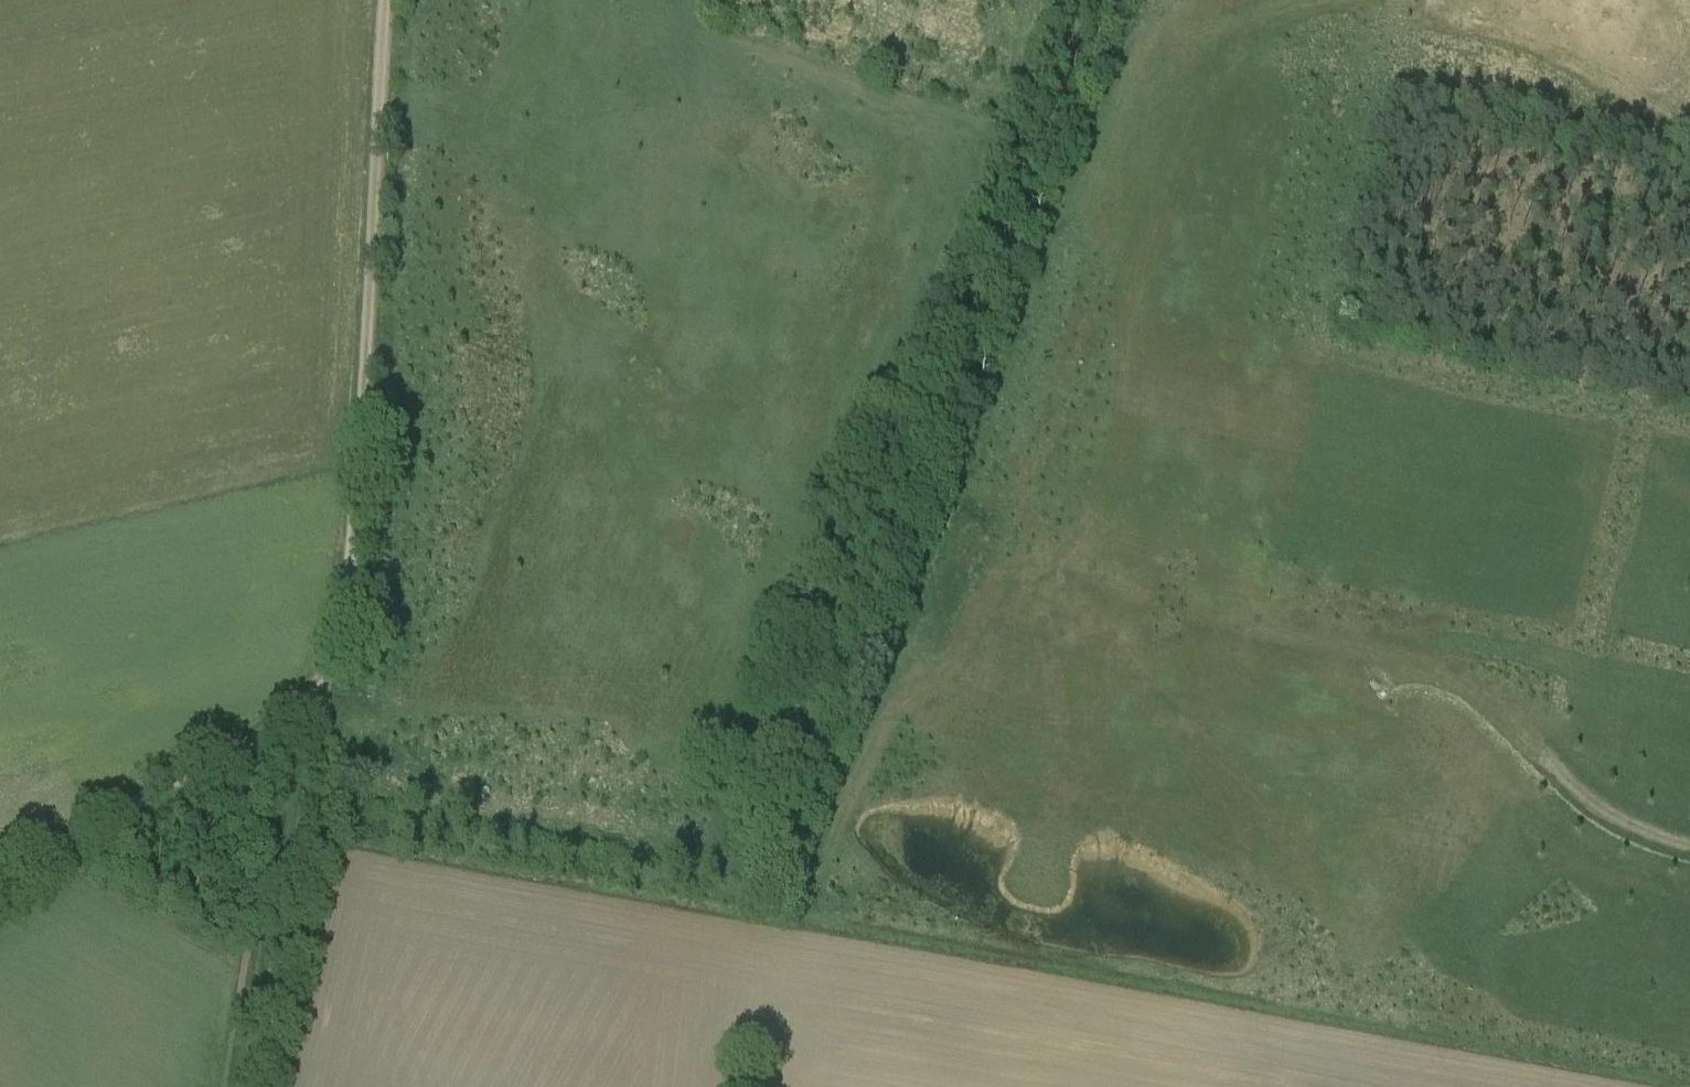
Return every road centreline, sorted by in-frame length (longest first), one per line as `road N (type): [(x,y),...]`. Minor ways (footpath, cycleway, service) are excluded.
road 1 (track): [(390,0),(339,658)]
road 2 (track): [(0,873),(300,710),(339,658)]

